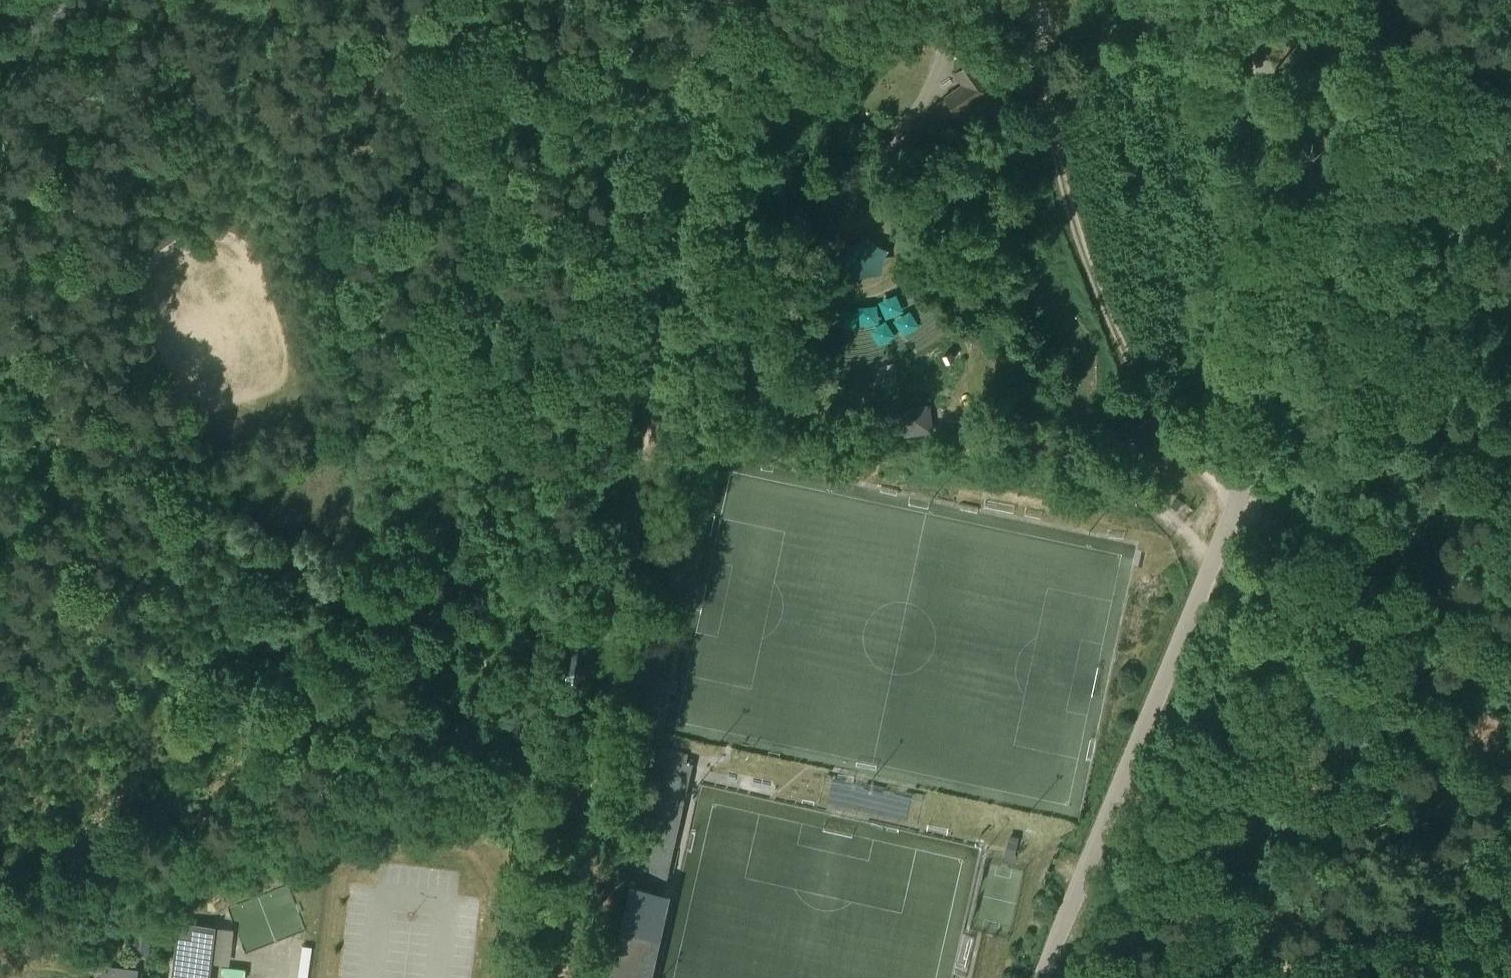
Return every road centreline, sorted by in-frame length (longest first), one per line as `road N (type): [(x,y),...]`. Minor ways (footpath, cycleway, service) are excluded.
road 1 (unclassified): [(1218,552),(1264,410),(1280,277),(1278,171),(1250,0)]
road 2 (unclassified): [(1040,977),(1218,552)]
road 3 (unclassified): [(1218,552),(1083,458),(978,419),(949,379)]

